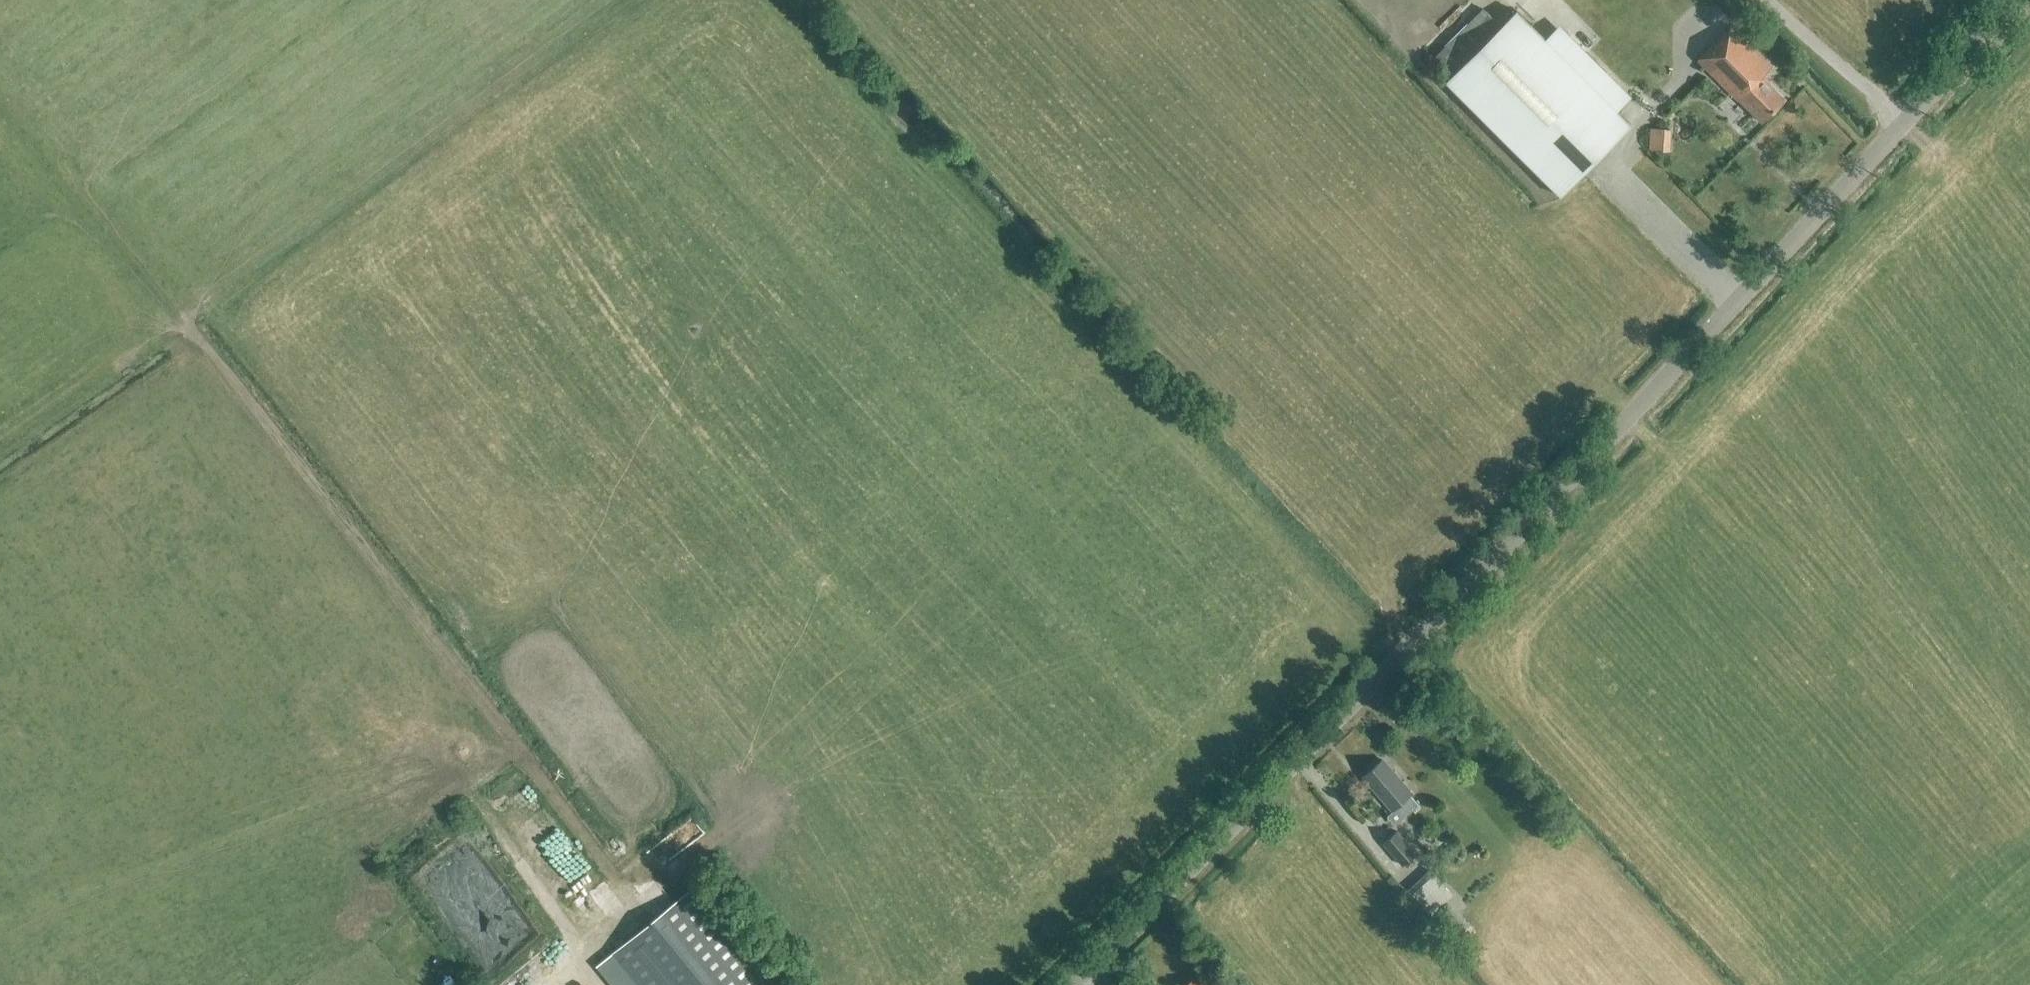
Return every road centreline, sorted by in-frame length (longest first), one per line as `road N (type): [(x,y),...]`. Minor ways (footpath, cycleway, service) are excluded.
road 1 (unclassified): [(1065,984),(1165,877),(1474,589),(1637,423),(2021,0)]

